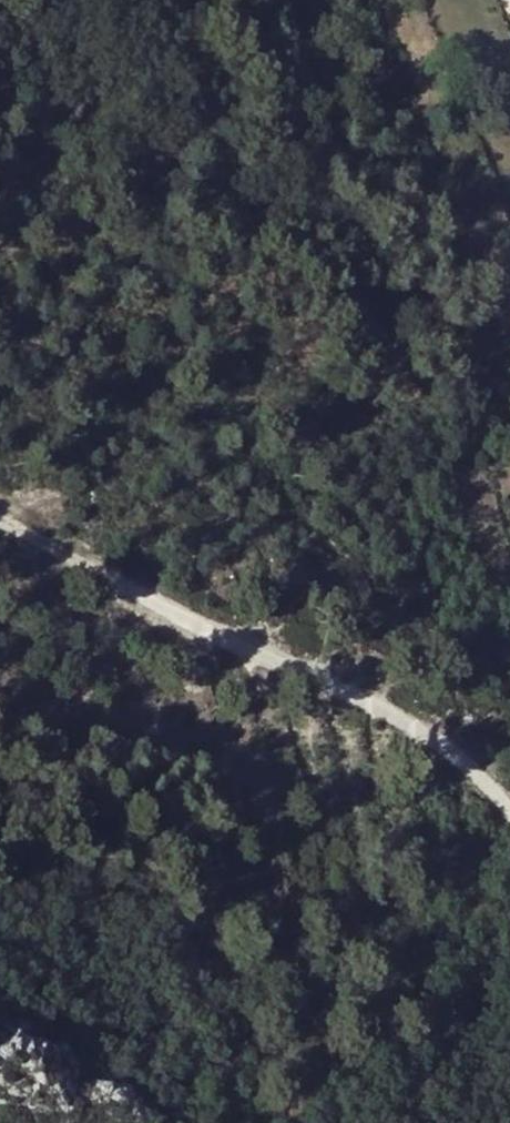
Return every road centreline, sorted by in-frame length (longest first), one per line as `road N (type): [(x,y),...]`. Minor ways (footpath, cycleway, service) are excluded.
road 1 (track): [(0,522),(435,741),(509,791)]

